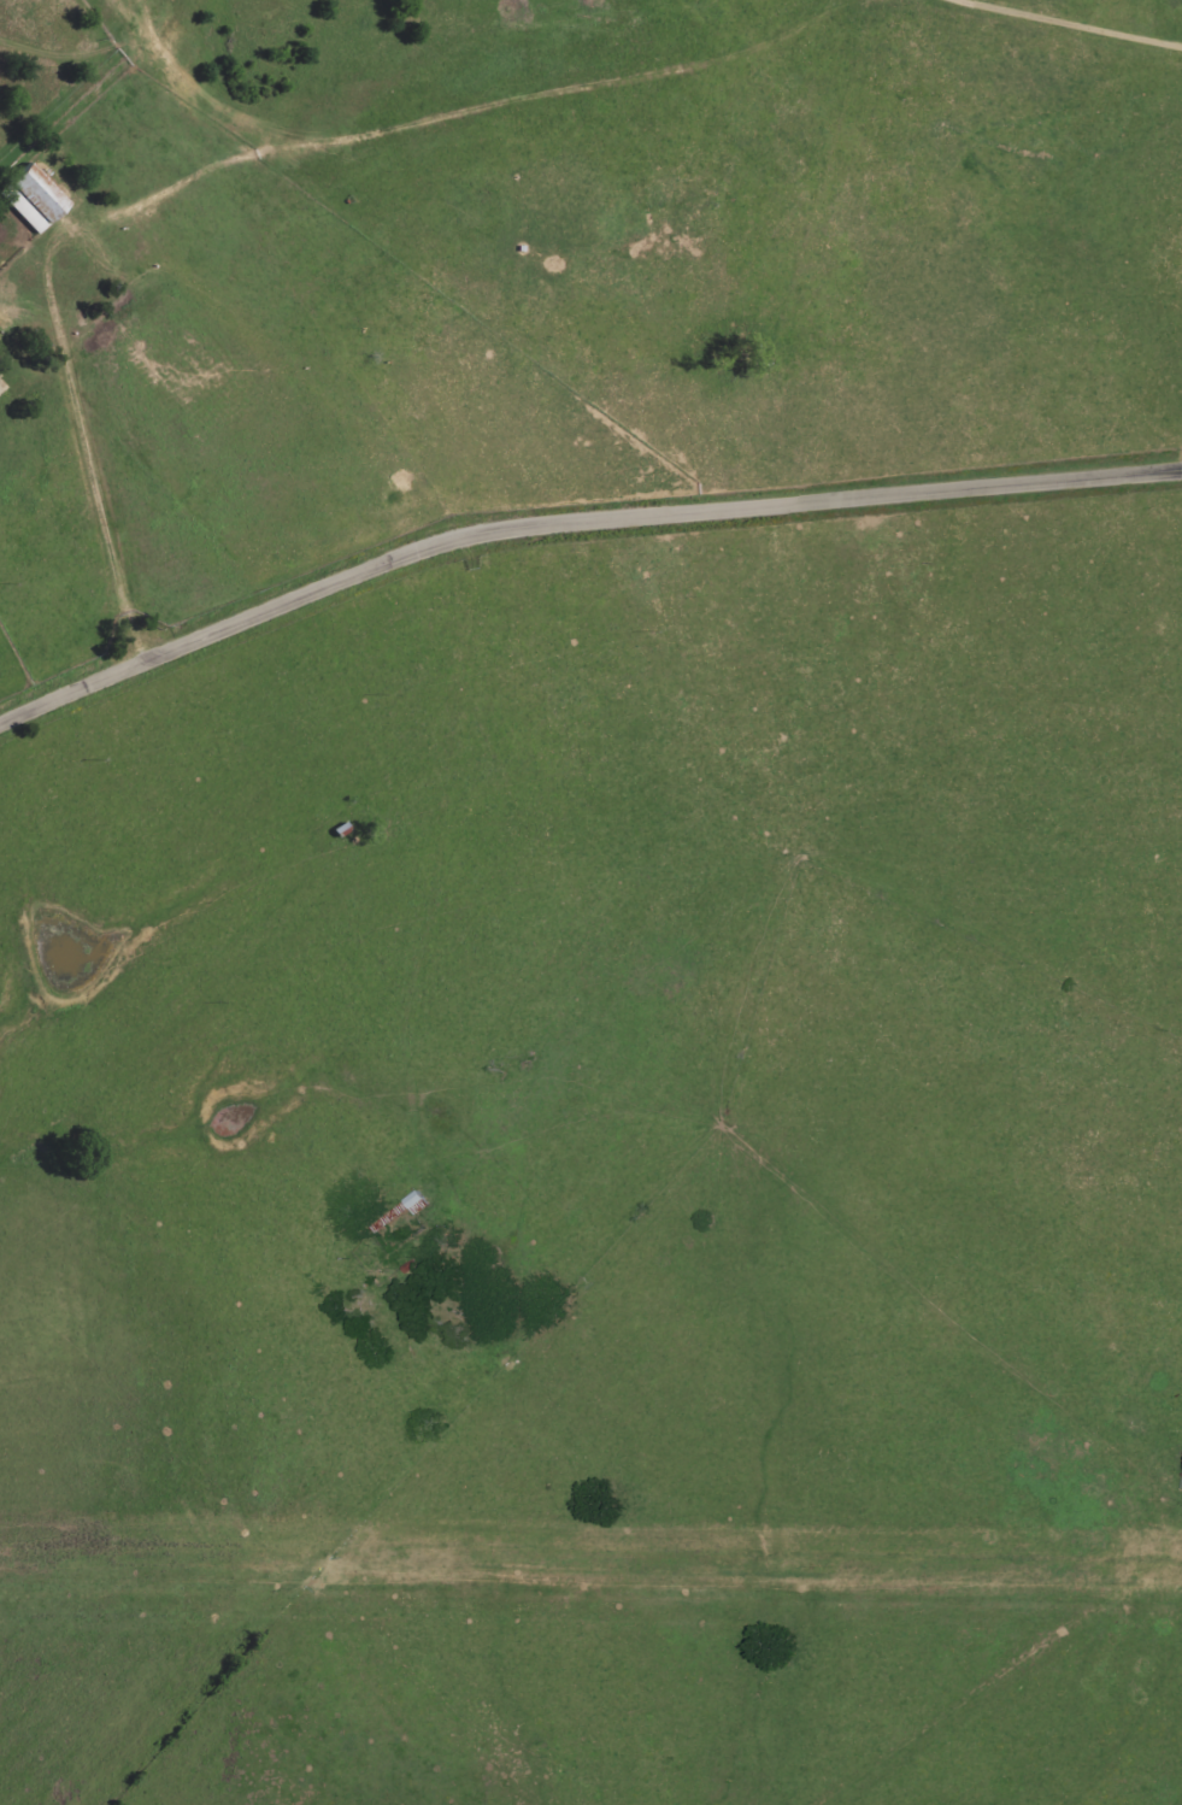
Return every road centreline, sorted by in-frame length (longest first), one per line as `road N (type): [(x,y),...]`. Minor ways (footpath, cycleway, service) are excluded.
road 1 (residential): [(0,730),(260,616),(469,537),(1181,473)]
road 2 (residential): [(124,674),(102,559),(43,429),(0,387)]

